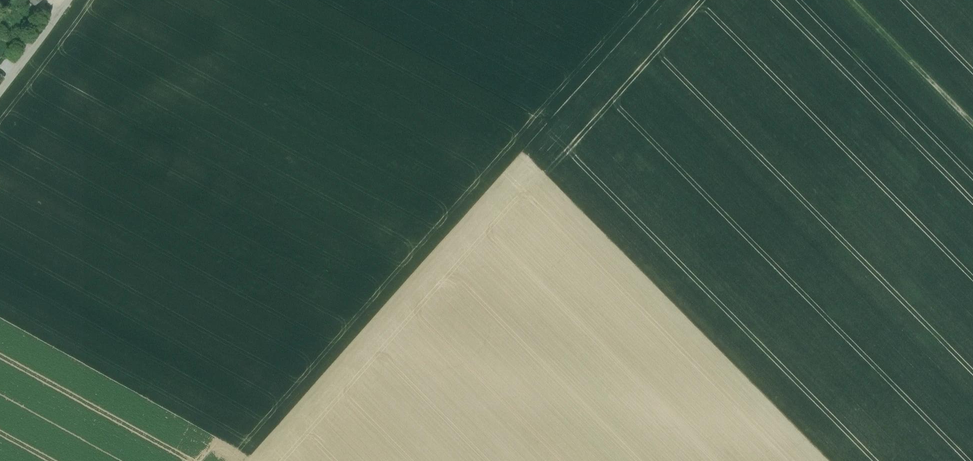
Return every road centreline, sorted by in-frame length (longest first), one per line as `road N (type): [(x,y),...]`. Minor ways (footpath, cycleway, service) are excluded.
road 1 (track): [(852,0),(972,121)]

